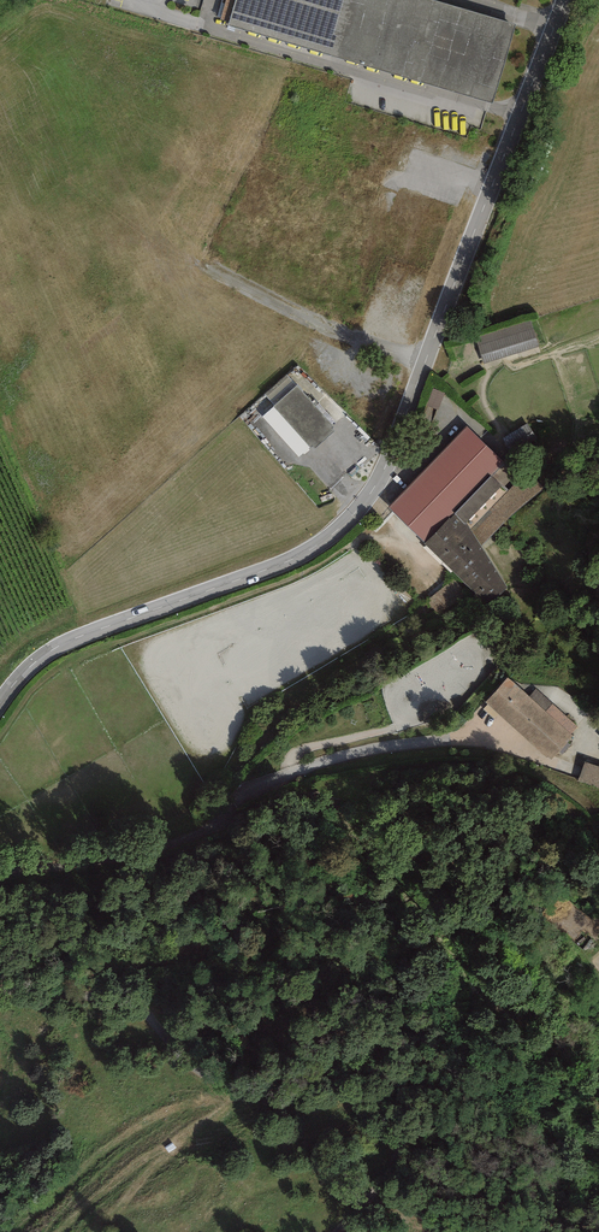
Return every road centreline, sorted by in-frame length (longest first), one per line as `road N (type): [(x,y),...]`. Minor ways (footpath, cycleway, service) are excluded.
road 1 (residential): [(576,0),(415,354),(393,459),(363,504),(331,538),(291,560),(99,628),(20,676),(0,704)]
road 2 (unclassified): [(0,987),(137,1004),(186,1064),(237,1085),(288,1091),(334,1041),(371,1041),(409,1086),(404,1129),(375,1188),(338,1231)]
road 3 (residential): [(498,730),(353,752),(285,773),(213,822),(152,850),(0,871)]
road 4 (track): [(598,841),(561,803),(513,779),(458,765),(382,766),(216,820)]

